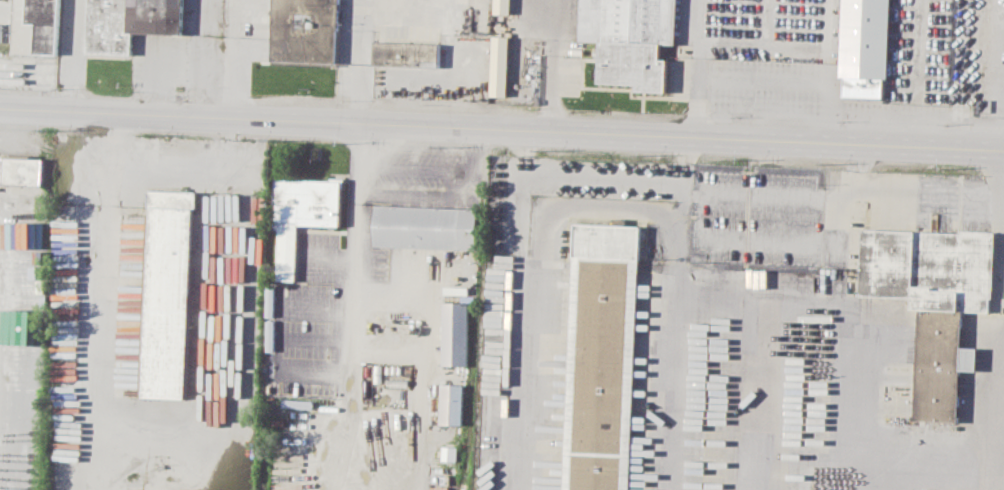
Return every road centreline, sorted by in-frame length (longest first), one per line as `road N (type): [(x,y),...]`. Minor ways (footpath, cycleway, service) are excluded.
road 1 (tertiary): [(0,113),(1003,153)]

